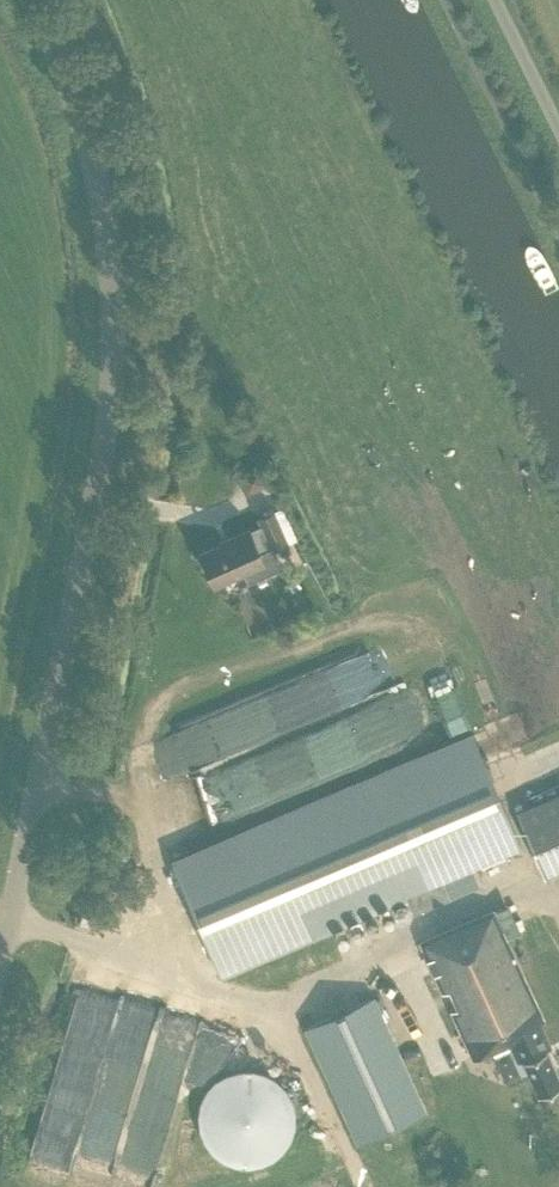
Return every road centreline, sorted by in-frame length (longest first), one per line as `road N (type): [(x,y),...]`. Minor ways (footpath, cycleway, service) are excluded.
road 1 (tertiary): [(0,951),(90,468),(113,290),(105,211),(80,124),(25,0)]
road 2 (unclassified): [(492,0),(558,139)]

